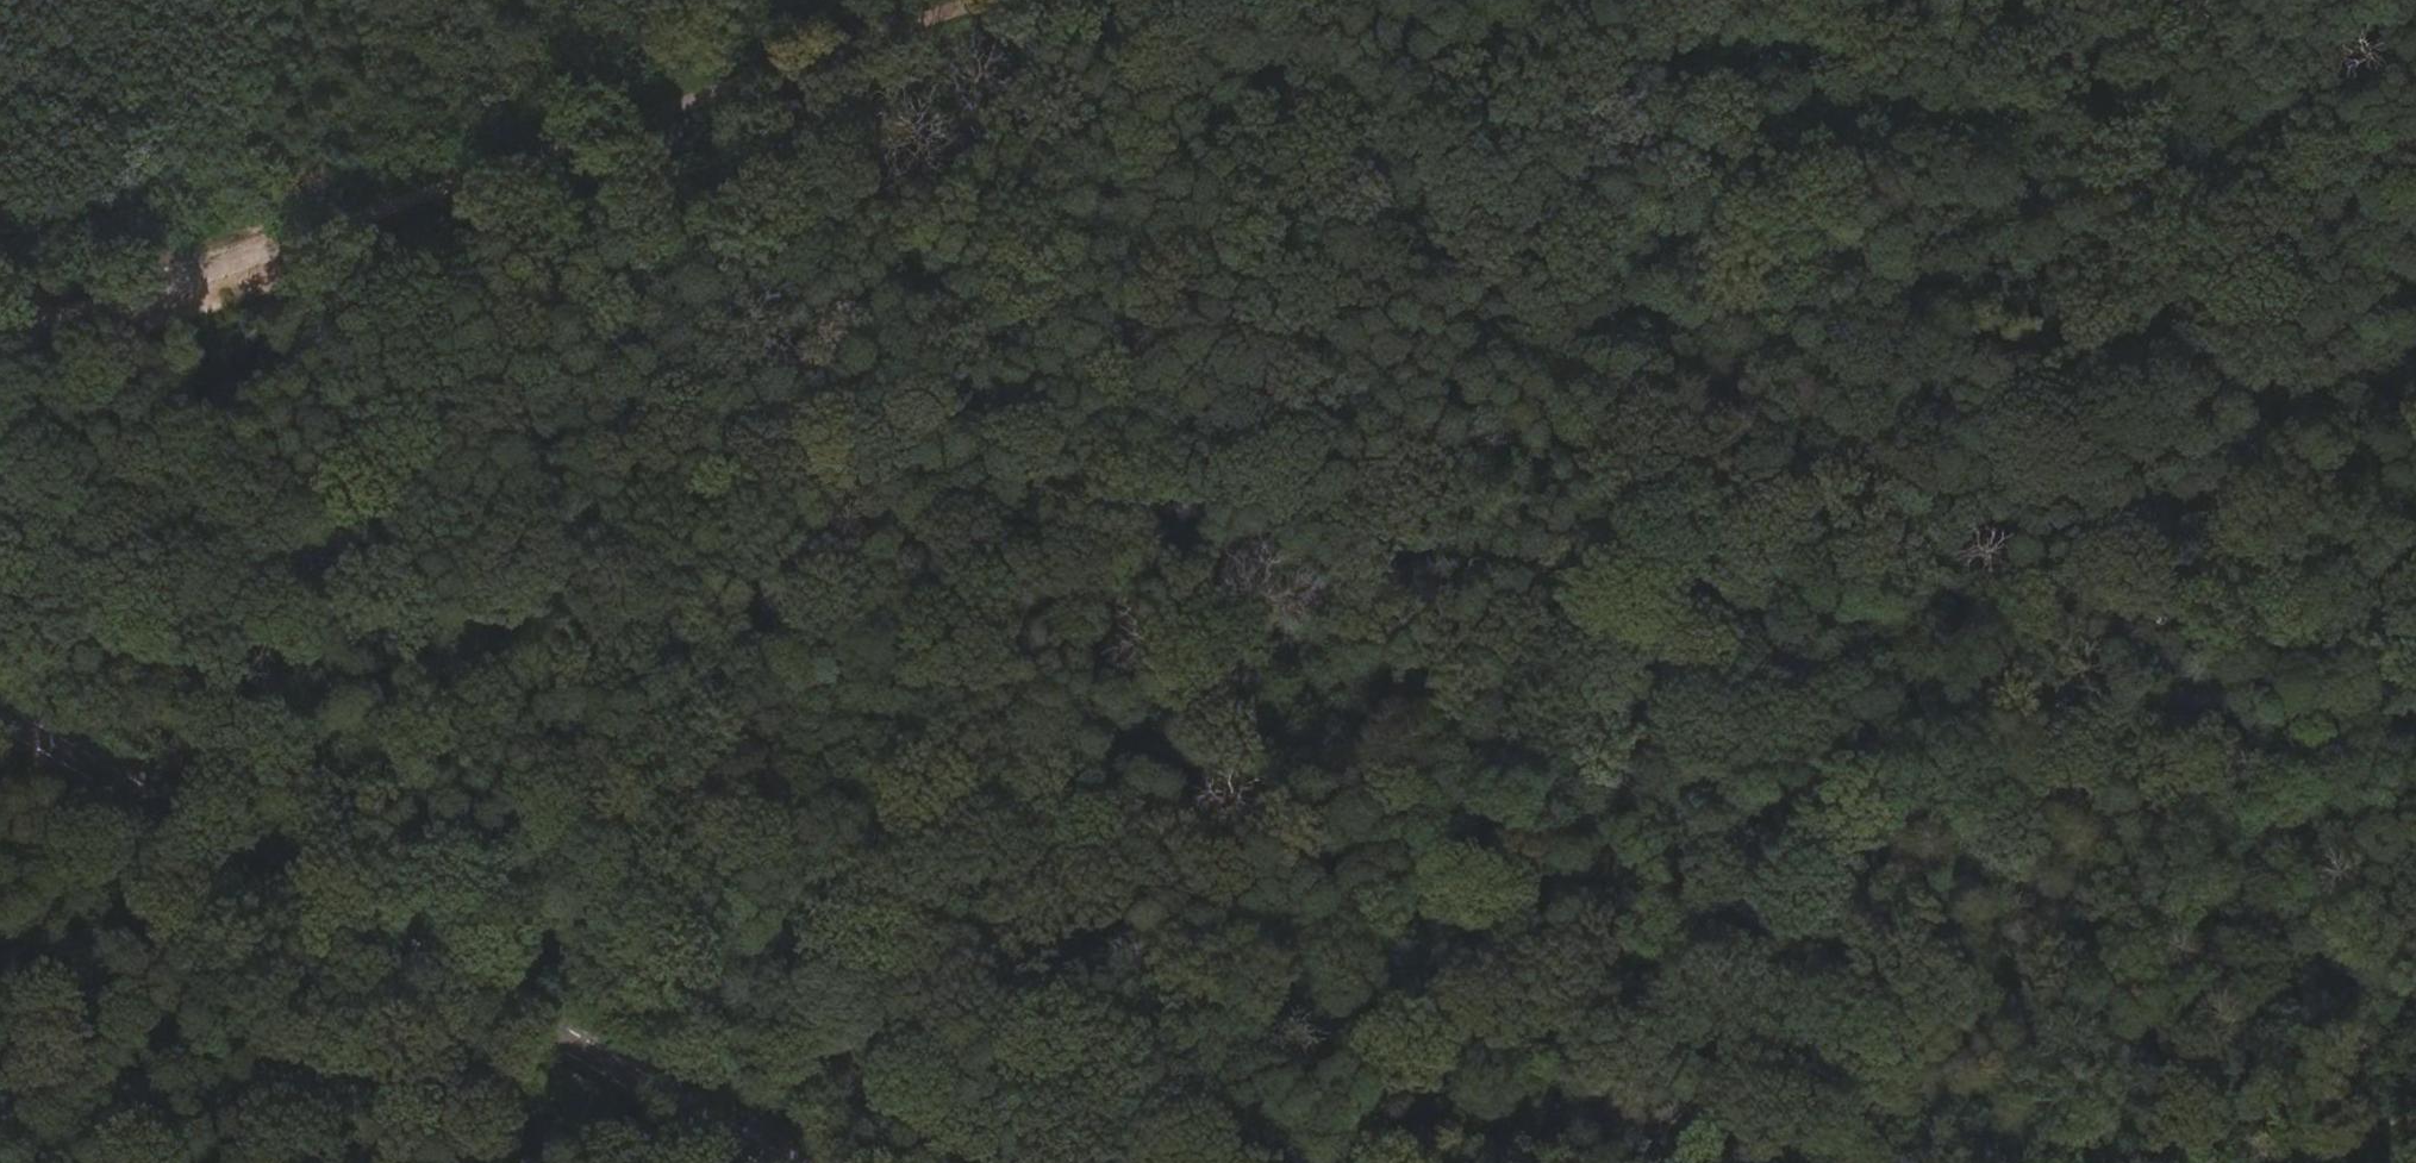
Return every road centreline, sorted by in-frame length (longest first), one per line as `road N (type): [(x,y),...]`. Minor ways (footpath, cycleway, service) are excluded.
road 1 (track): [(1540,1162),(1650,652),(1818,0)]
road 2 (unclassified): [(0,723),(788,1162)]
road 3 (unclassified): [(217,274),(1001,0)]
road 4 (unclassified): [(217,274),(0,346)]
road 5 (track): [(2276,1162),(2415,1098)]

